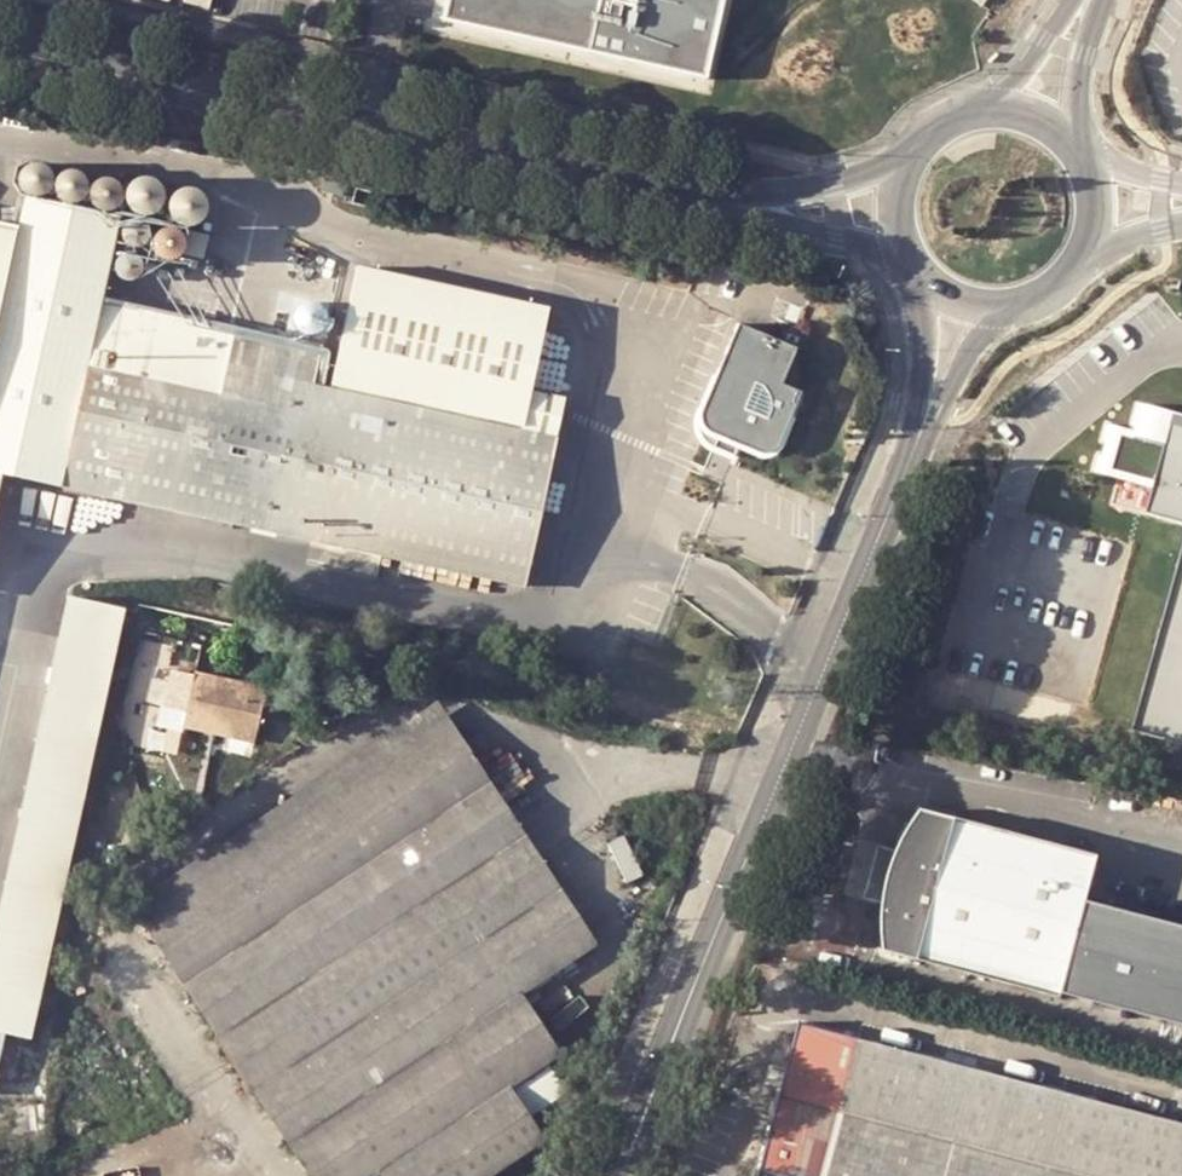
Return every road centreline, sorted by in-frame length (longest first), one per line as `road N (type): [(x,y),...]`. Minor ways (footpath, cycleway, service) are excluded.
road 1 (tertiary): [(925,273),(928,344),(920,405),(859,571),(607,1175)]
road 2 (tertiary): [(635,1175),(939,410),(983,328),(1013,301)]
road 3 (tertiary): [(0,45),(751,204)]
road 4 (tertiary): [(751,204),(910,253)]
road 5 (tertiary): [(908,161),(835,189),(751,204)]
road 6 (tertiary): [(1073,146),(1083,55),(1103,0)]
road 7 (tertiary): [(1077,0),(995,108)]

